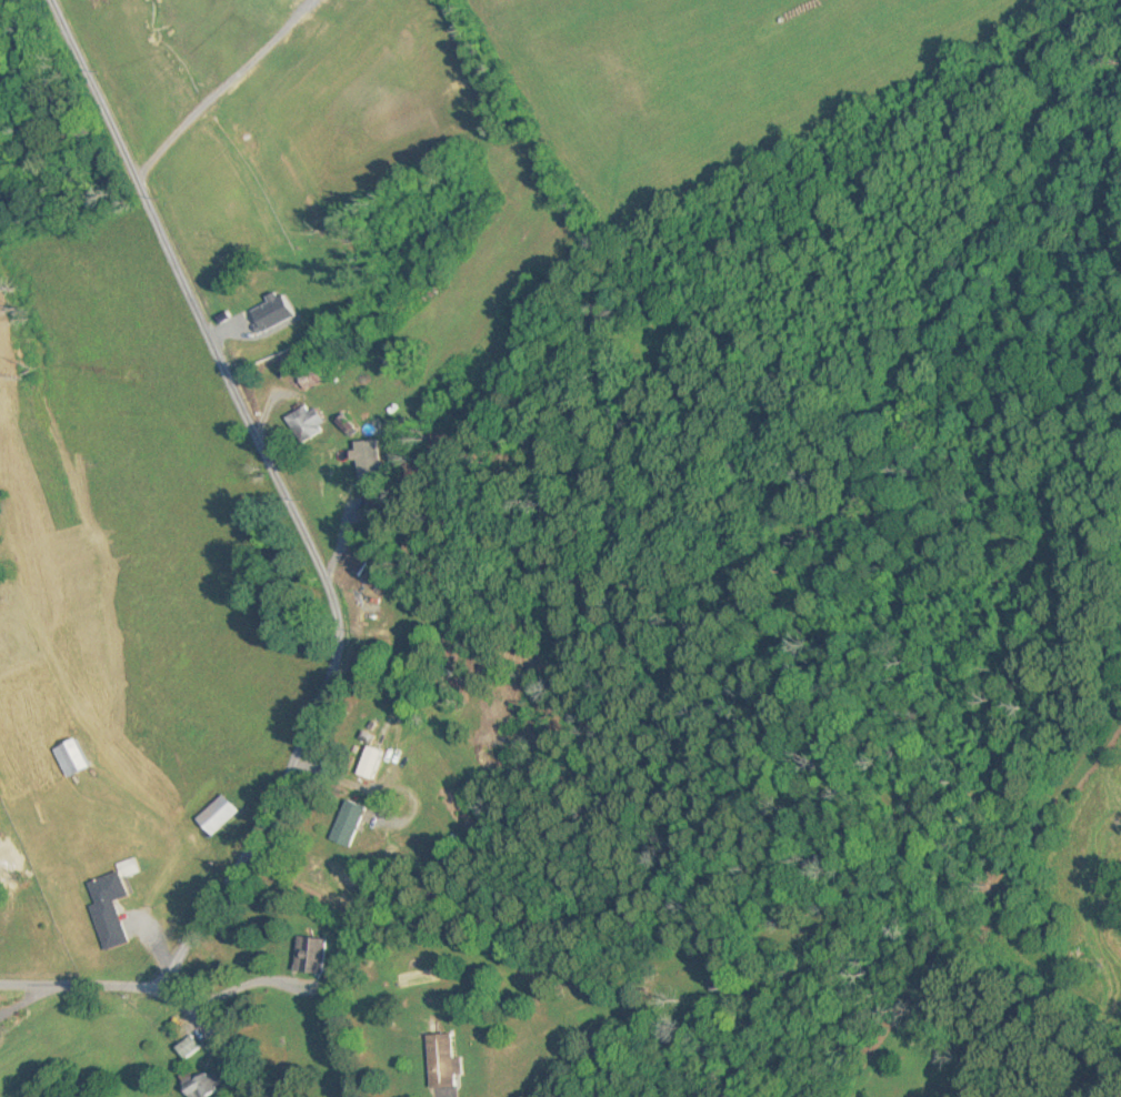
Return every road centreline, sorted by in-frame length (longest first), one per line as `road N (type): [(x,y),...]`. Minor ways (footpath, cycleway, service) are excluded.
road 1 (residential): [(162,993),(286,825),(347,696),(341,597),(46,0)]
road 2 (residential): [(0,987),(162,993),(196,1014),(263,1096)]

